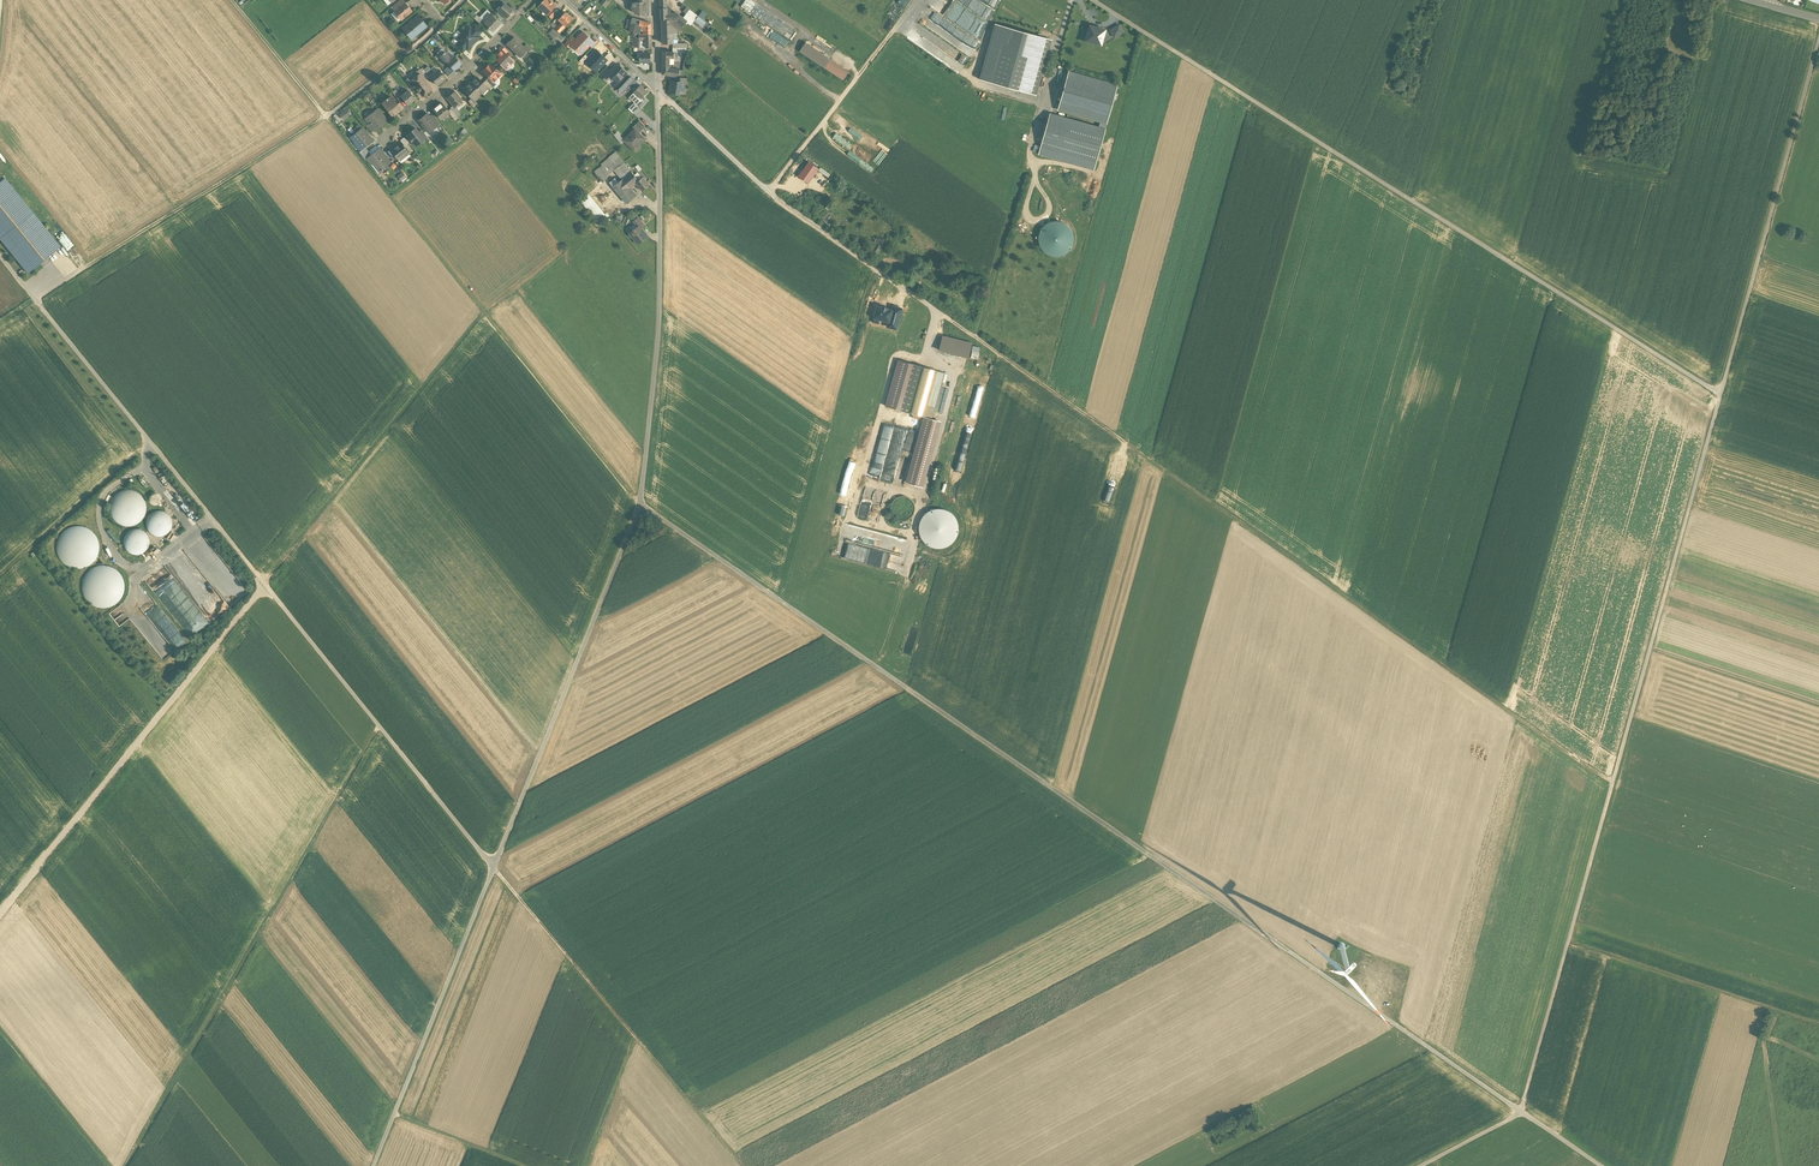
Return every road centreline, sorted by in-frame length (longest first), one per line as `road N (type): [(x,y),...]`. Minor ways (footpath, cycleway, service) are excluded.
road 1 (track): [(1818,40),(1519,1111)]
road 2 (track): [(1519,1111),(640,504)]
road 3 (track): [(493,868),(0,255)]
road 4 (track): [(977,339),(1612,784)]
road 5 (track): [(1148,35),(1721,394)]
road 6 (track): [(379,725),(125,1165)]
road 7 (track): [(232,0),(390,196),(493,115),(549,56)]
road 8 (track): [(264,584),(0,920)]
road 9 (track): [(0,914),(264,584)]
road 10 (track): [(390,196),(640,502)]
road 11 (track): [(493,868),(640,504)]
road 12 (track): [(743,1165),(493,868)]
road 13 (track): [(489,317),(264,584)]
road 14 (track): [(329,115),(35,299)]
road 15 (track): [(373,1165),(493,868)]
road 16 (track): [(1568,942),(1818,1026)]
road 17 (track): [(640,504),(660,249)]
road 18 (track): [(768,191),(918,0)]
road 19 (track): [(1042,107),(977,339)]
road 20 (residential): [(533,0),(461,76),(384,138)]
road 21 (track): [(0,576),(150,442)]
road 22 (track): [(329,115),(463,0)]
road 23 (track): [(0,1028),(111,1165)]
road 24 (residential): [(660,249),(657,89)]
road 25 (track): [(394,1113),(525,1165)]
road 26 (track): [(585,1165),(637,1039)]
road 27 (residential): [(564,0),(657,89)]

